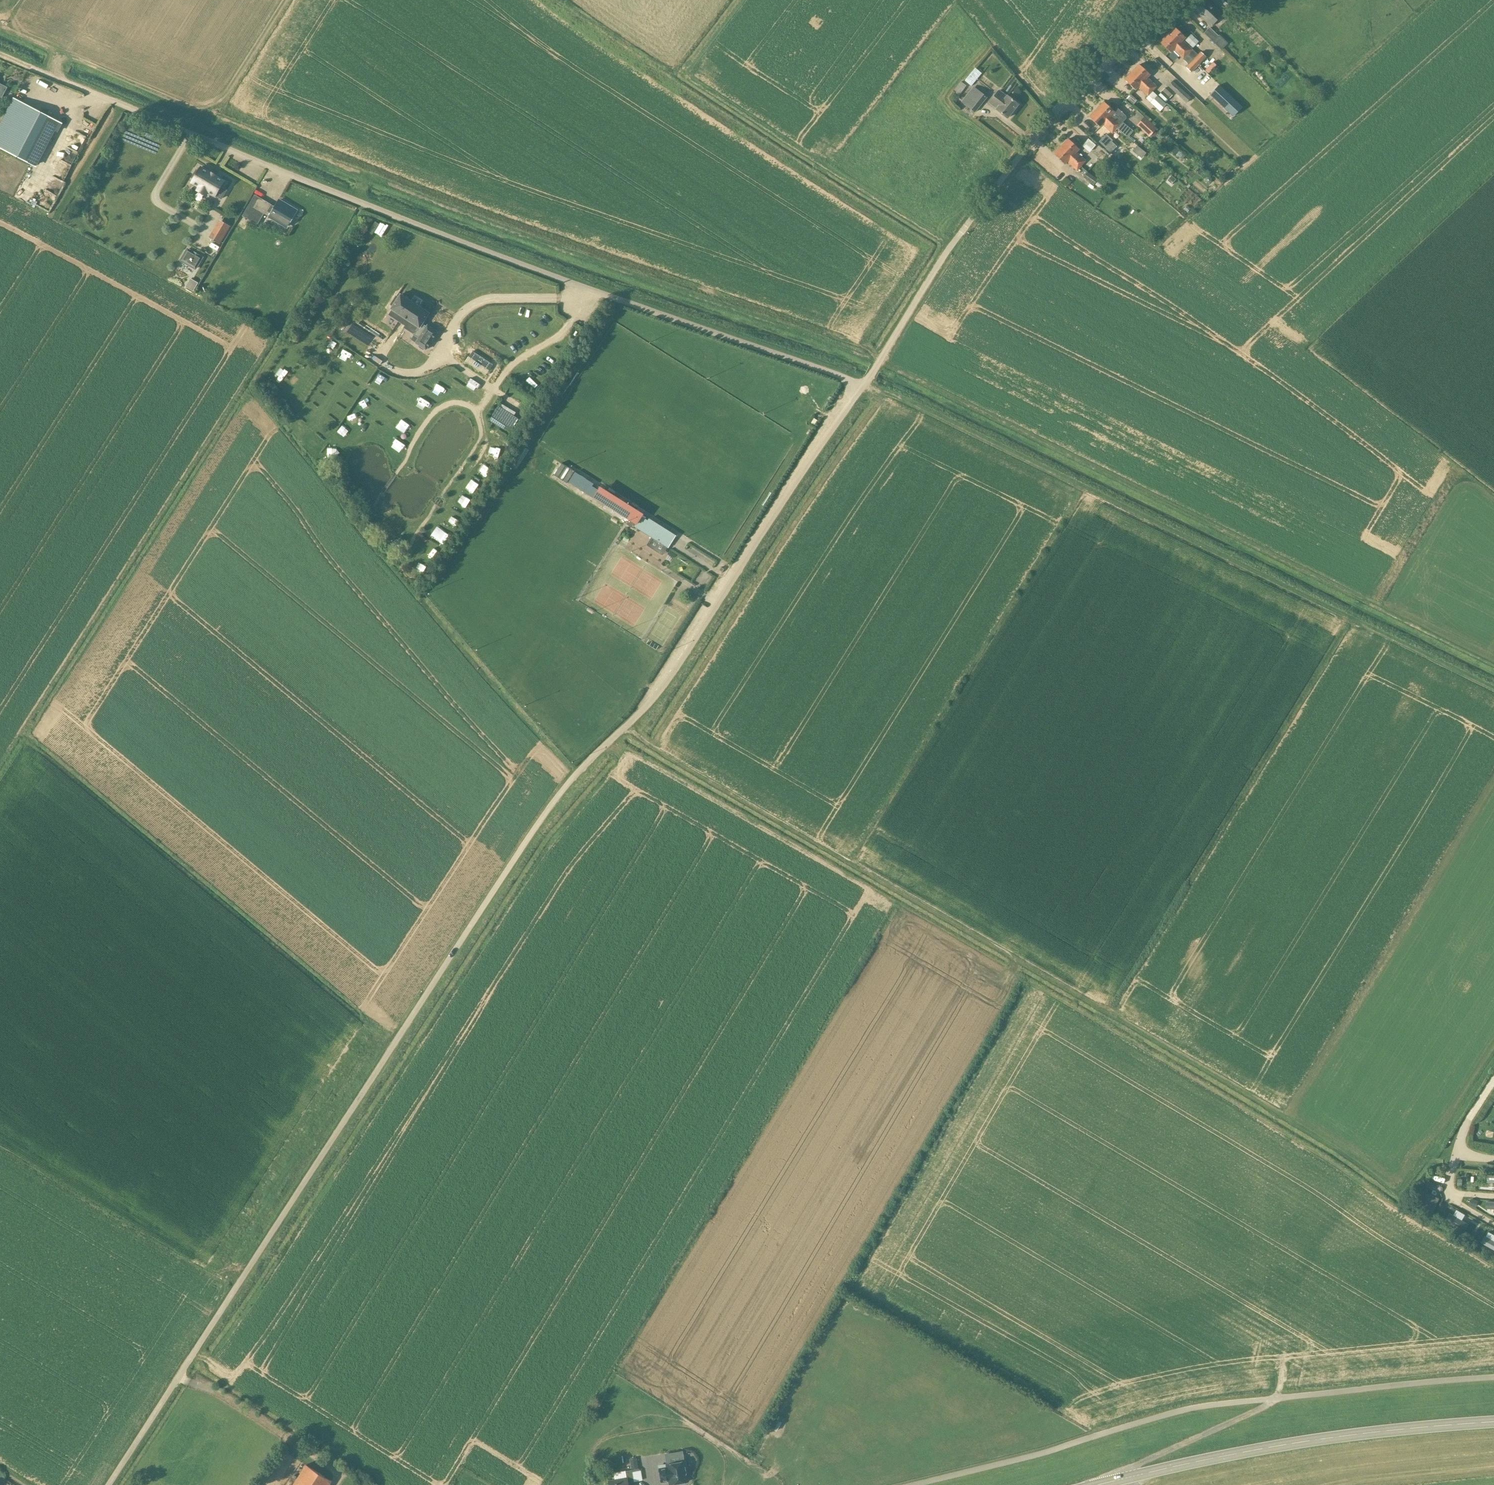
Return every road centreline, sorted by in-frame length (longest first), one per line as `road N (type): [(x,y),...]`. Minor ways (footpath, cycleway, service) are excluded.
road 1 (unclassified): [(110,1484),(549,811),(651,703),(864,385)]
road 2 (unclassified): [(864,385),(451,236),(99,95)]
road 3 (unclassified): [(1160,0),(1098,59),(1022,152),(942,257),(864,385)]
road 4 (track): [(628,726),(1016,960)]
road 5 (tertiary): [(1092,1484),(1320,1438),(1493,1420)]
road 6 (track): [(1279,1388),(1278,1398),(1103,1482)]

